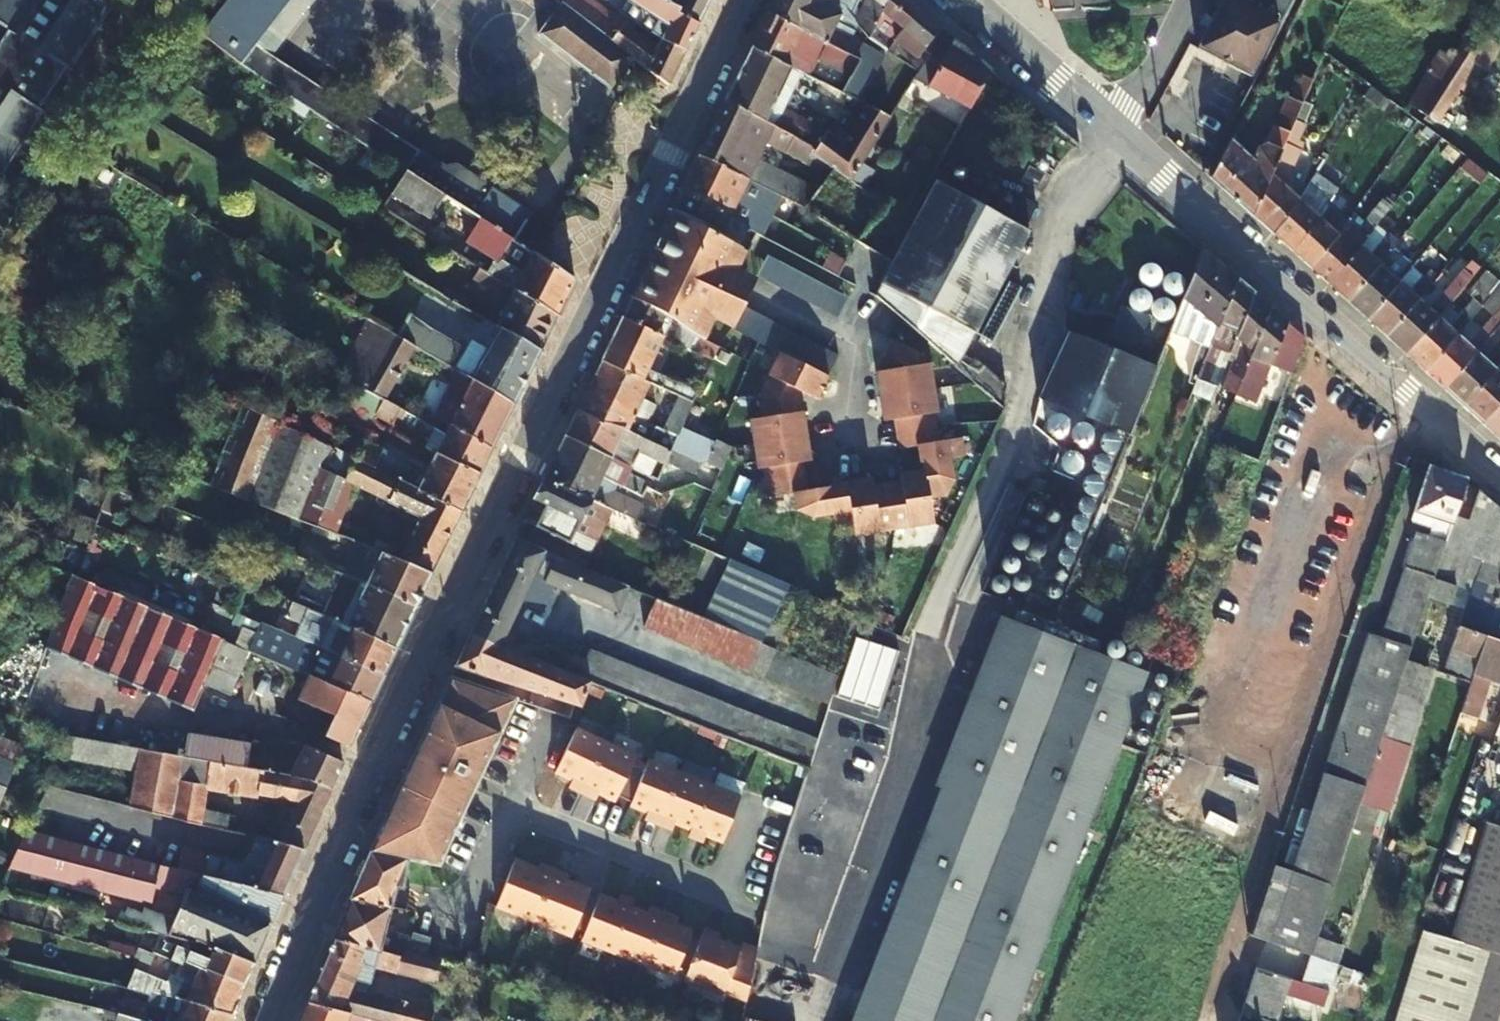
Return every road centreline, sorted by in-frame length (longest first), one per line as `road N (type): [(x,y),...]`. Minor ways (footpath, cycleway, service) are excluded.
road 1 (tertiary): [(745,0),(333,867)]
road 2 (residential): [(1435,416),(1395,450),(1210,1020)]
road 3 (residential): [(333,867),(462,902),(509,802),(731,895),(761,802)]
road 4 (residential): [(1110,124),(1435,416)]
road 5 (residential): [(968,0),(1110,124)]
road 6 (tertiary): [(333,867),(264,1020)]
road 7 (residential): [(1110,124),(1153,71),(1187,0)]

